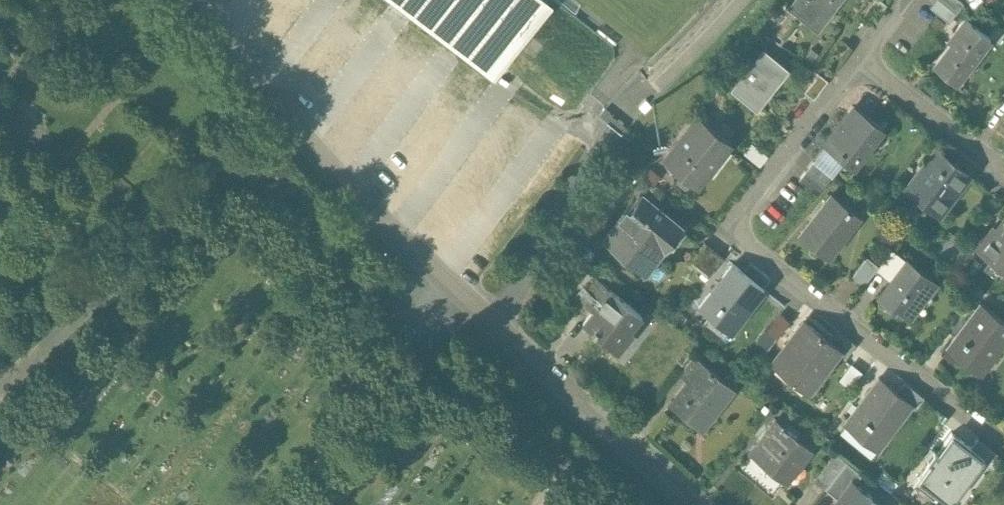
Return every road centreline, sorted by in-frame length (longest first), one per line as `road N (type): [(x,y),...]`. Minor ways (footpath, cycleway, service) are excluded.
road 1 (unclassified): [(701,504),(443,279),(287,121),(188,0)]
road 2 (residential): [(735,223),(1003,440)]
road 3 (residential): [(735,223),(866,57)]
road 4 (residential): [(866,57),(1003,160)]

